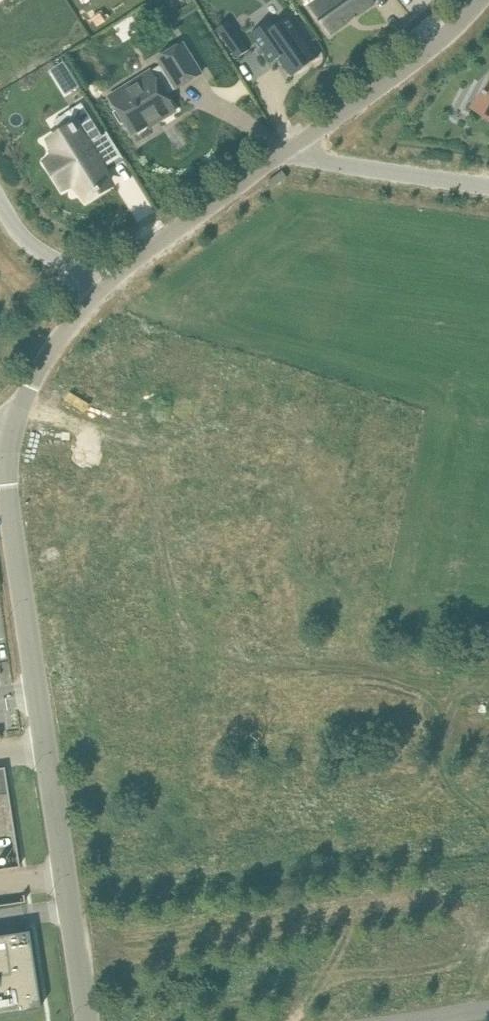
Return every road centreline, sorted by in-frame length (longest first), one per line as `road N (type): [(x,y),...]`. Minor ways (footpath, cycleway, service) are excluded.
road 1 (unclassified): [(2,428),(88,1020)]
road 2 (unclassified): [(480,0),(442,37),(280,154)]
road 3 (unclassified): [(280,154),(100,291)]
road 4 (residential): [(280,154),(488,187)]
road 5 (unclassified): [(100,291),(73,318),(2,428)]
road 6 (residential): [(100,291),(19,233),(0,199)]

